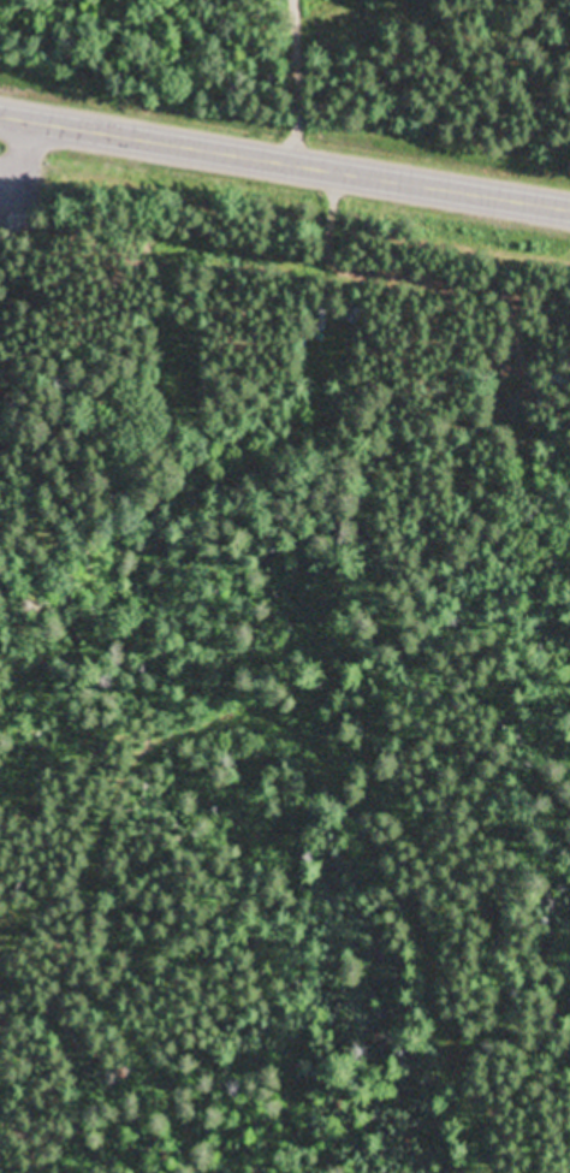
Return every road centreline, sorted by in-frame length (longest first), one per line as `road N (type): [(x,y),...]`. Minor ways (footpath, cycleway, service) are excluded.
road 1 (primary): [(569,212),(0,118)]

